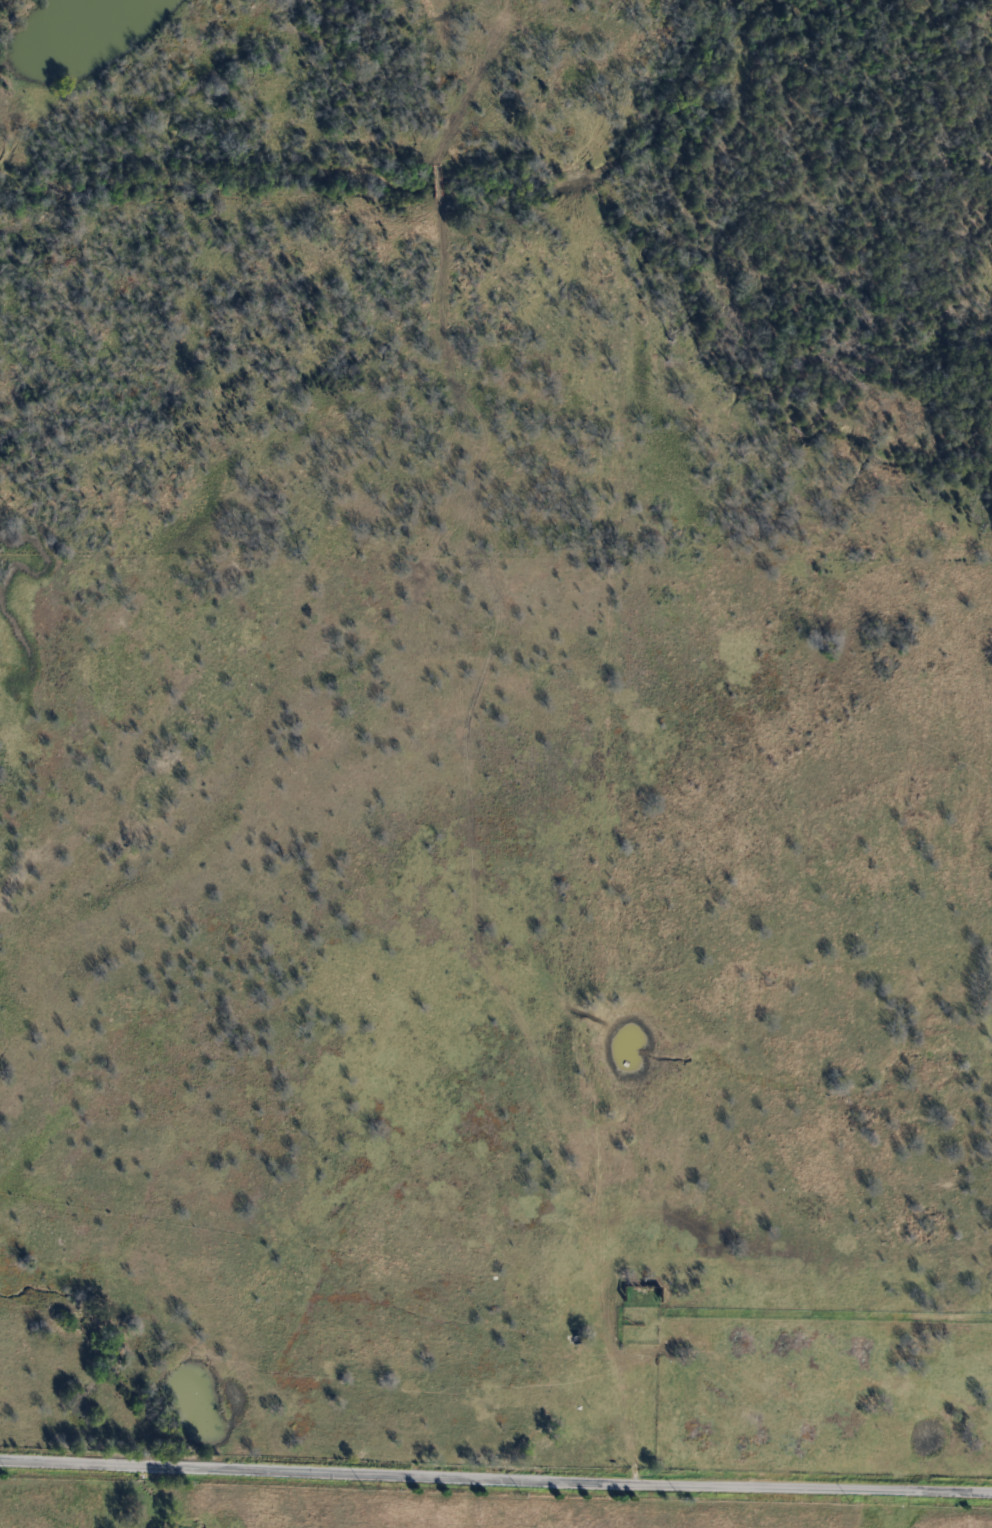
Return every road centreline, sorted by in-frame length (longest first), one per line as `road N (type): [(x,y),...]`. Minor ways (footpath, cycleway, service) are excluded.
road 1 (residential): [(991,1493),(0,1466)]

